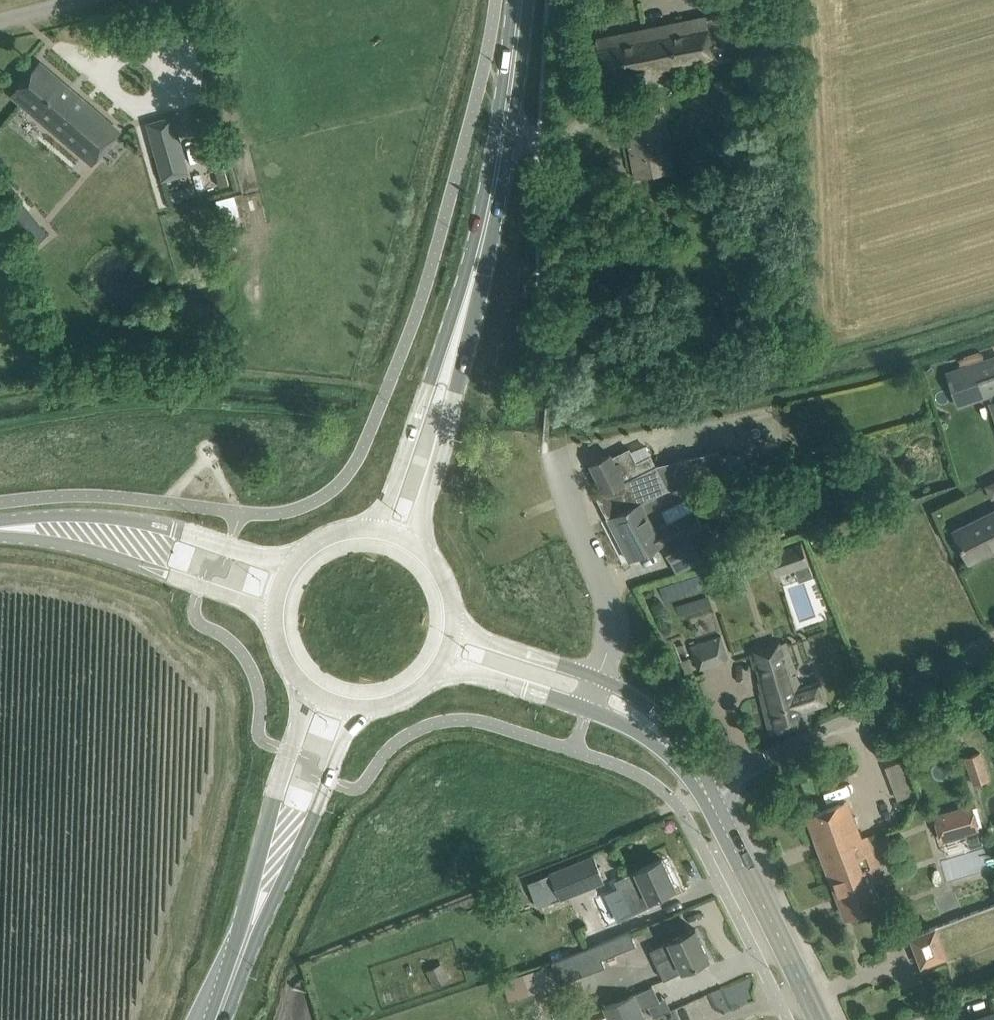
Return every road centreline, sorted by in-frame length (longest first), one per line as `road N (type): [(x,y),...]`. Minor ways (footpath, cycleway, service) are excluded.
road 1 (unclassified): [(705,789),(993,655)]
road 2 (secondary): [(522,0),(466,301)]
road 3 (tertiary): [(820,1019),(705,789)]
road 4 (secondary): [(315,687),(276,799),(250,930)]
road 5 (secondary): [(250,930),(313,813),(358,703)]
road 6 (secondary): [(413,545),(456,390),(466,301)]
road 7 (secondary): [(466,301),(375,531)]
road 8 (unclassified): [(555,455),(611,605),(614,639),(600,677)]
road 9 (unclassified): [(295,565),(181,531),(103,533)]
road 10 (unclassified): [(103,533),(169,573),(278,611)]
road 11 (tertiary): [(600,677),(451,625)]
road 12 (tertiary): [(438,664),(586,710)]

